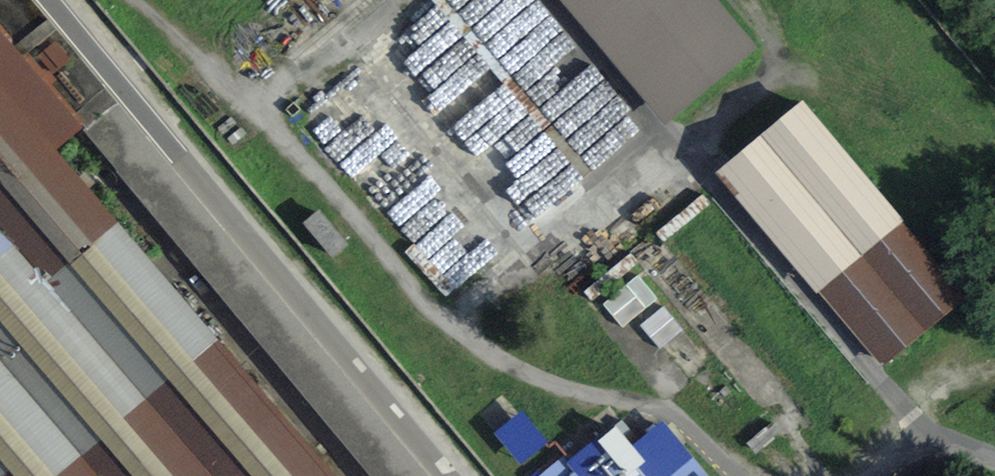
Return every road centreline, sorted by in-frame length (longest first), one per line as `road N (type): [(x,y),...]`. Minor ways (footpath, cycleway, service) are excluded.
road 1 (tertiary): [(52,0),(451,475)]

